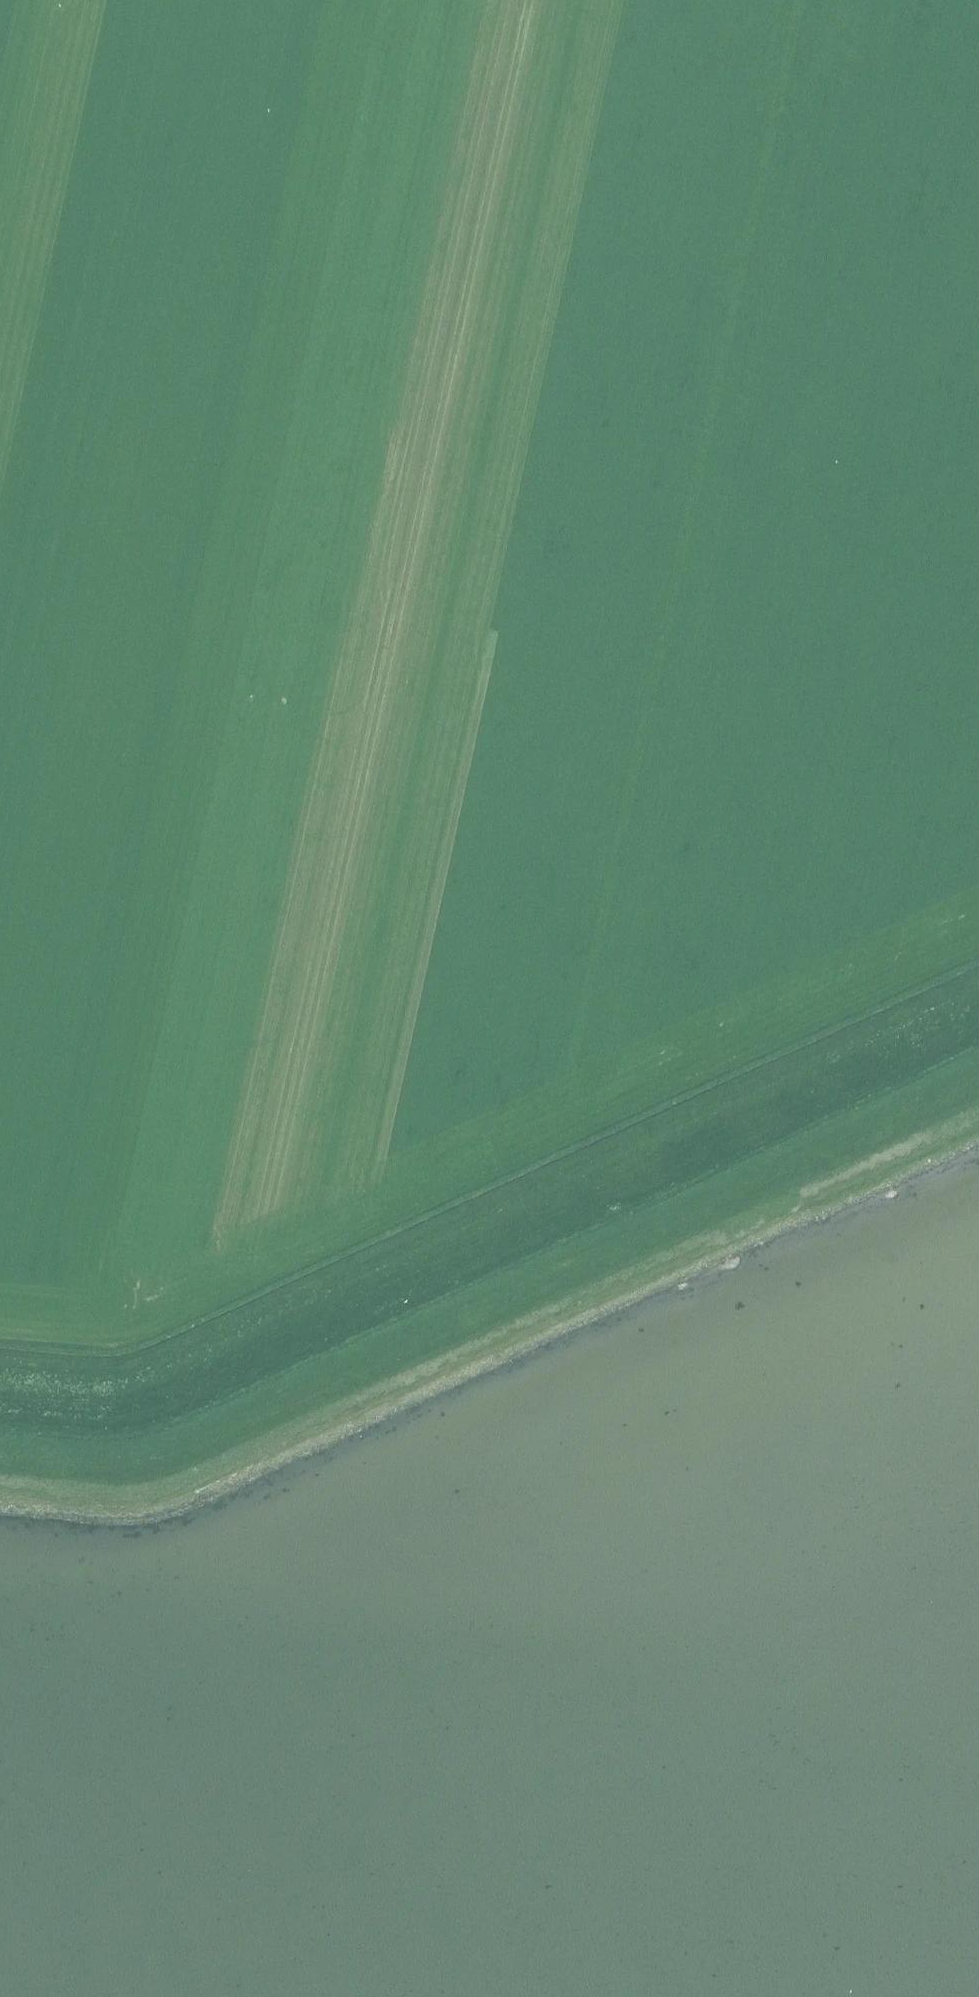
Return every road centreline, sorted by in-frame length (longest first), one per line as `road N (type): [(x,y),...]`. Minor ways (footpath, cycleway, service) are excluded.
road 1 (track): [(0,1430),(127,1441),(166,1430),(978,1054)]

